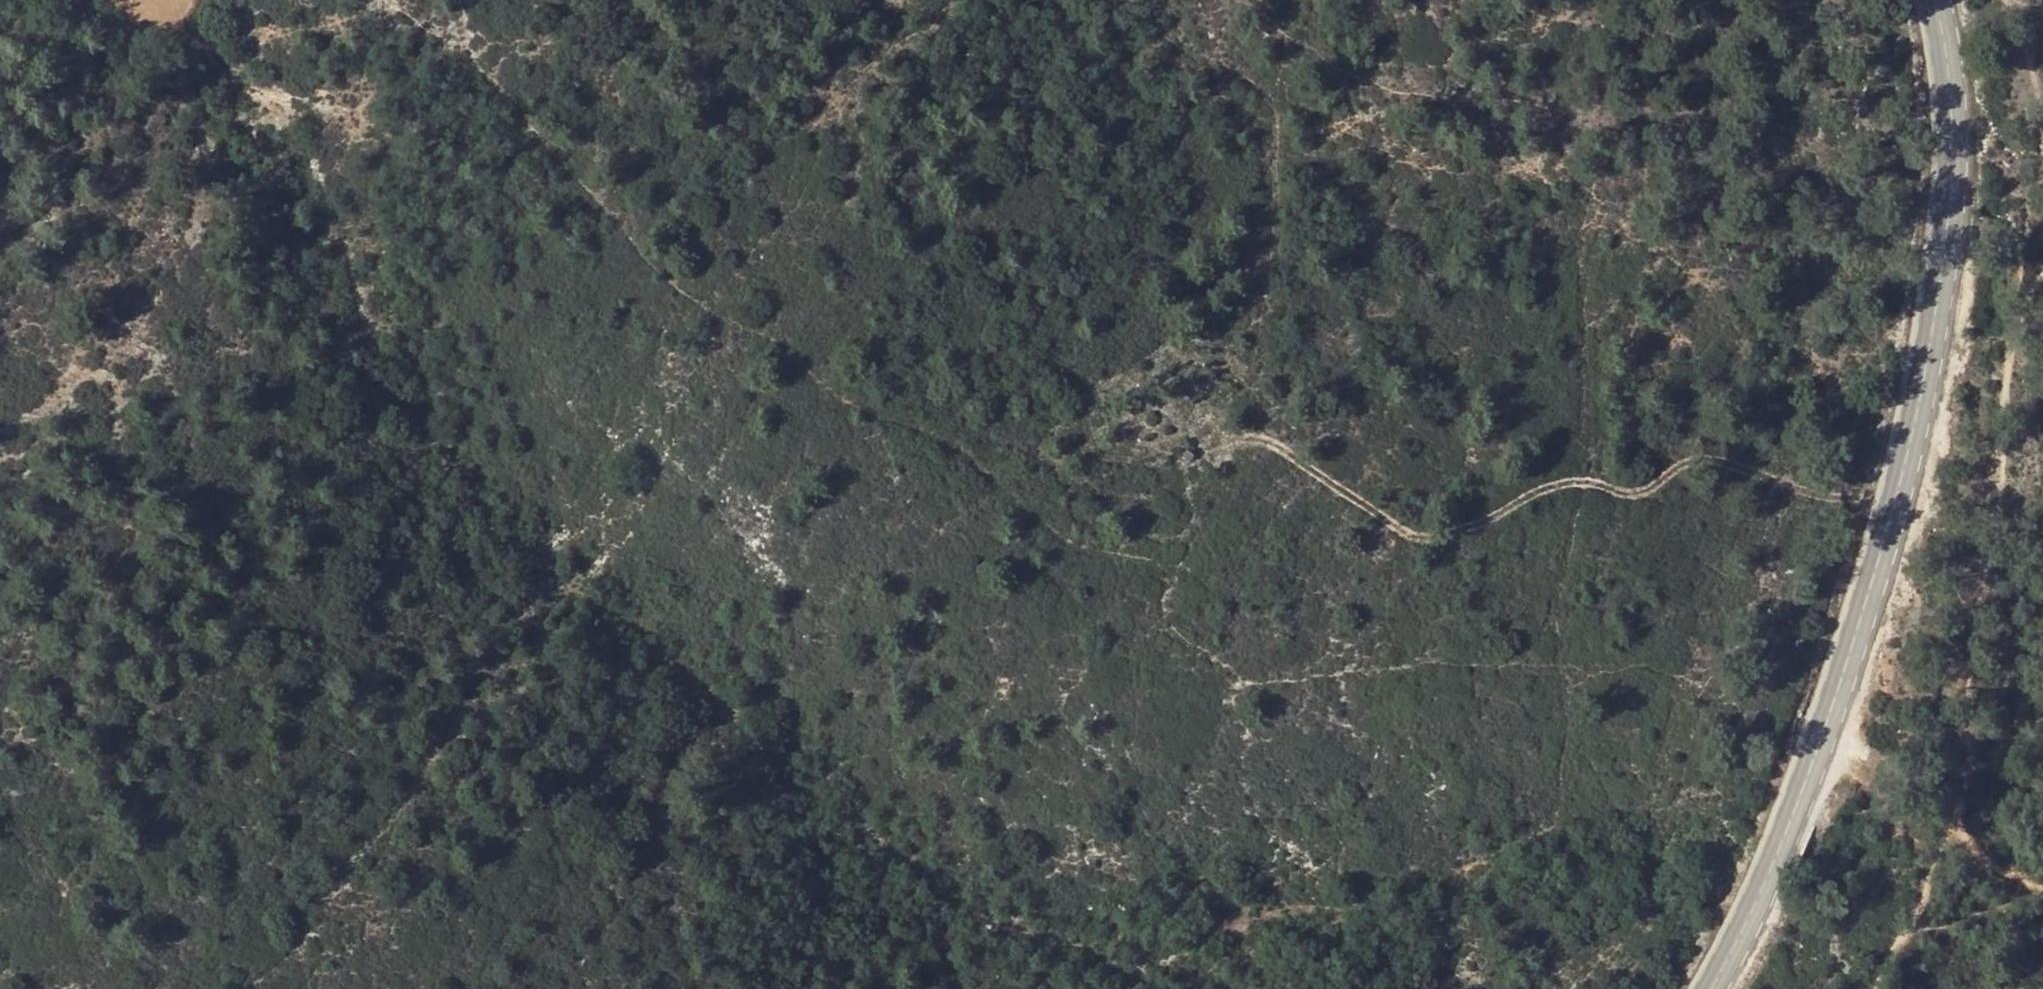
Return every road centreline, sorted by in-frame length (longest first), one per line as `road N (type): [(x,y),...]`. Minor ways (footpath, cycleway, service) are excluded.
road 1 (secondary): [(1936,0),(1952,172),(1917,421),(1830,712),(1785,836),(1711,988)]
road 2 (track): [(2042,883),(1995,869),(1949,816),(1966,783),(1962,725)]

